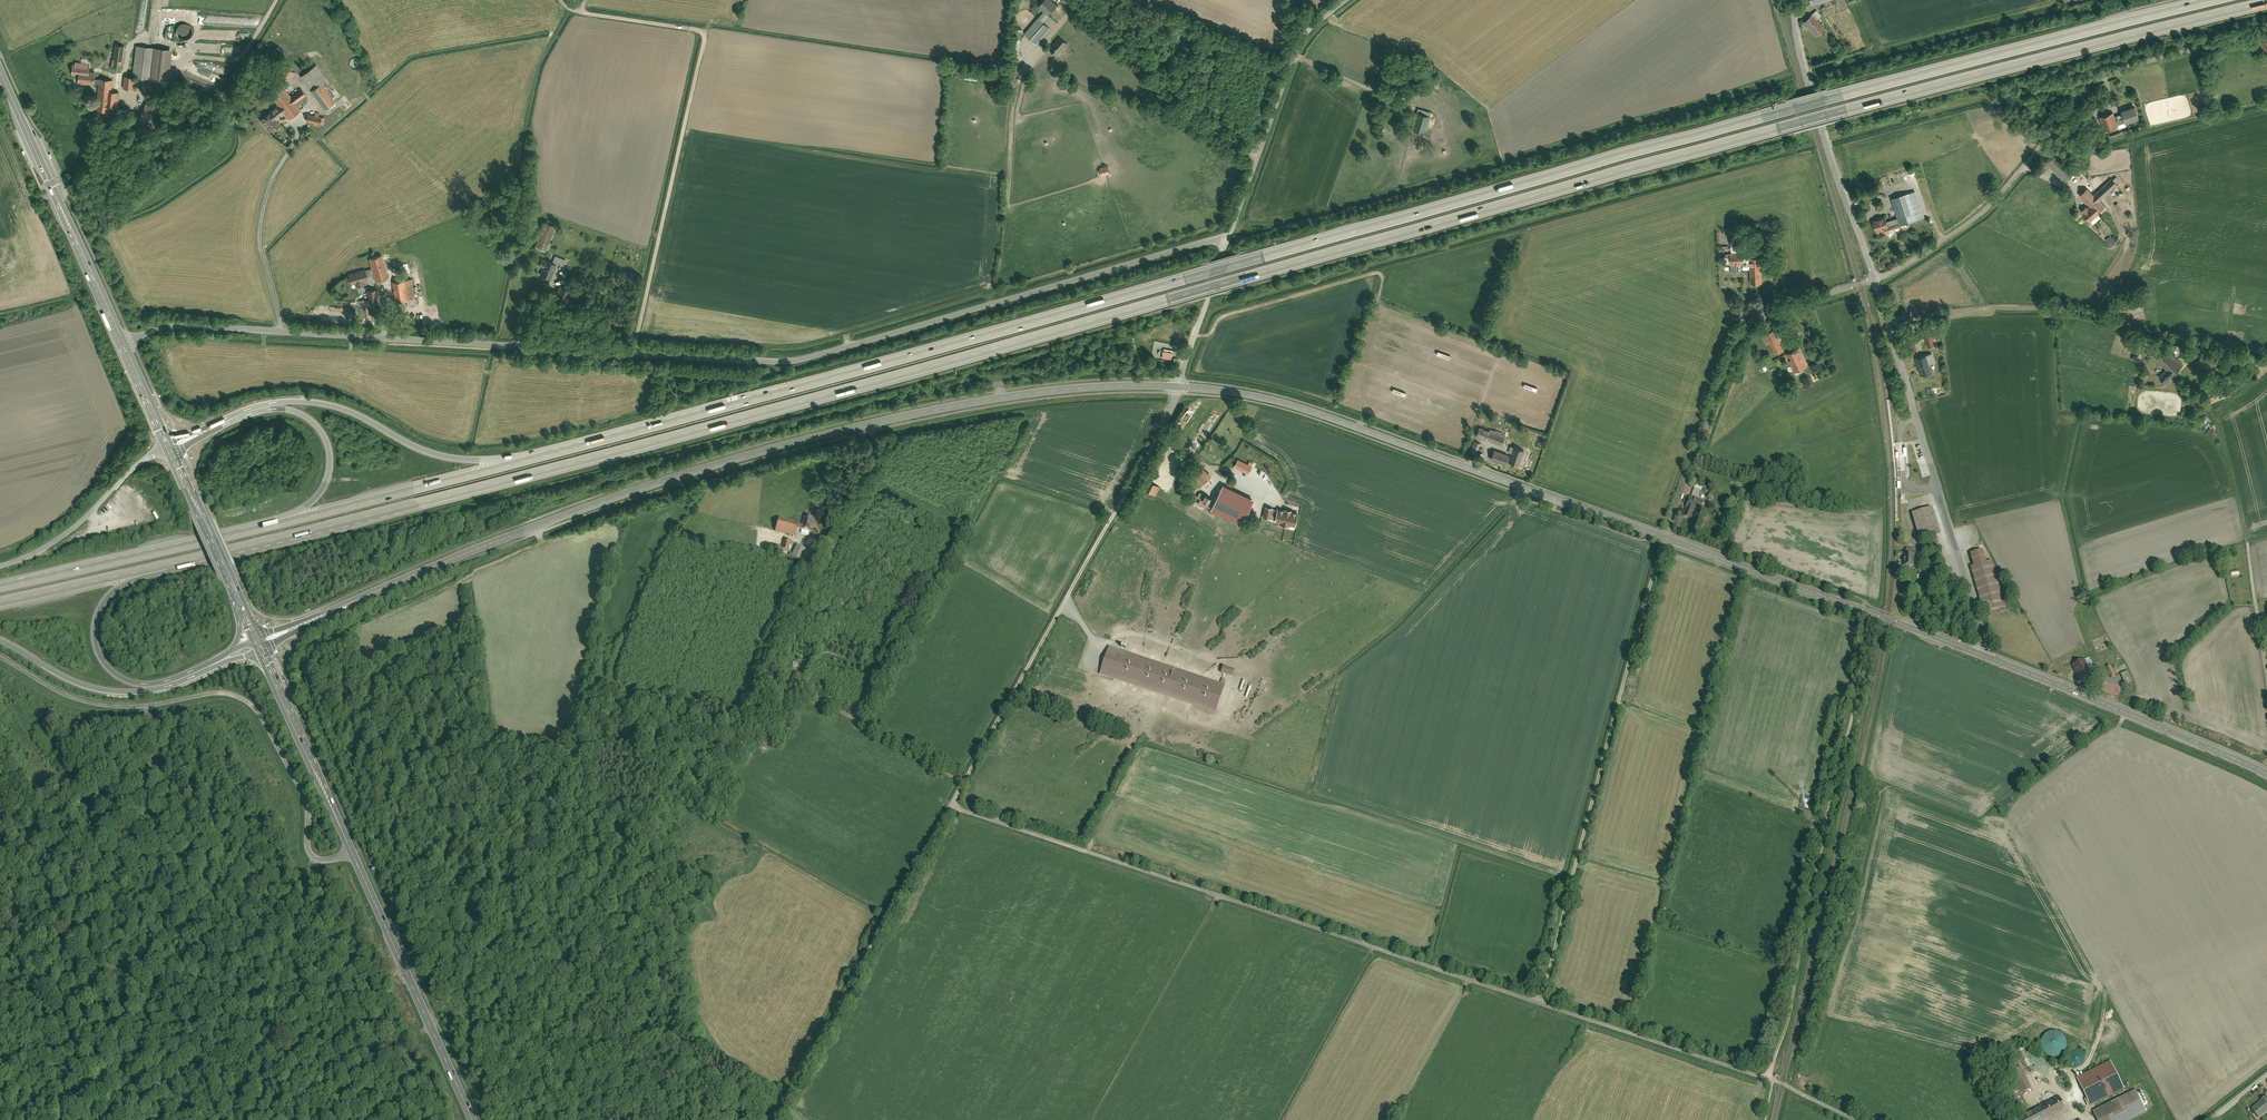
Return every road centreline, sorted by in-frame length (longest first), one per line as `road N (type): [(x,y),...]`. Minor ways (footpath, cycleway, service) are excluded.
road 1 (motorway): [(167,565),(552,469),(1833,112),(2266,1)]
road 2 (motorway): [(2205,0),(1788,107),(549,453)]
road 3 (unclassified): [(1232,236),(800,363),(173,326),(124,342)]
road 4 (secondary): [(313,619),(601,504),(818,438),(1031,394),(1178,387)]
road 5 (track): [(1163,425),(773,1119)]
road 6 (unclassified): [(1540,1001),(952,801)]
road 7 (secondary): [(1178,387),(1306,410),(1666,539)]
road 8 (residential): [(2266,25),(2102,76),(1988,206),(1876,281)]
road 9 (unclassified): [(1540,1001),(1666,539)]
road 10 (track): [(1867,613),(1857,695),(1773,1080)]
road 11 (track): [(634,353),(705,37),(582,12),(561,0)]
road 12 (residential): [(0,658),(85,702),(119,707),(208,694),(242,697),(265,720),(304,793),(312,853),(324,860),(353,855)]
road 13 (motorway): [(549,453),(446,457),(339,408),(294,401),(263,404),(168,439)]
road 14 (unclassified): [(1981,650),(1876,281)]
road 15 (residential): [(1876,281),(1749,315),(1736,333),(1666,539)]
road 16 (unclassified): [(1856,1119),(1773,1080),(1540,1001)]
road 17 (secondary): [(1666,539),(1980,654)]
road 18 (secondary): [(1980,654),(2266,775)]
road 19 (motorway): [(549,453),(253,529)]
road 20 (primary): [(0,70),(124,342)]
road 21 (unclassified): [(1876,281),(1802,61),(1794,0)]
road 22 (primary): [(471,1119),(353,855)]
road 23 (motorway): [(0,640),(76,682),(119,692),(165,688),(263,652)]
road 24 (motorway): [(195,441),(271,409),(297,413),(319,428),(330,455),(324,487),(304,508),(253,529)]
road 25 (motorway): [(234,651),(157,684),(131,682),(107,665),(96,639),(102,607),(119,588),(167,565)]
road 26 (motorway): [(253,529),(0,585)]
road 27 (unclassified): [(1258,161),(1066,0)]
road 28 (primary): [(353,855),(263,652)]
road 29 (residential): [(170,445),(133,468),(60,540),(0,567)]
road 30 (track): [(963,778),(786,674)]
road 31 (unclassified): [(1258,161),(1306,35),(1351,0)]
road 32 (track): [(0,846),(166,769)]
road 33 (motorway): [(0,604),(167,565)]
road 34 (unclassified): [(1178,387),(1232,236)]
road 35 (track): [(90,1119),(0,989)]

